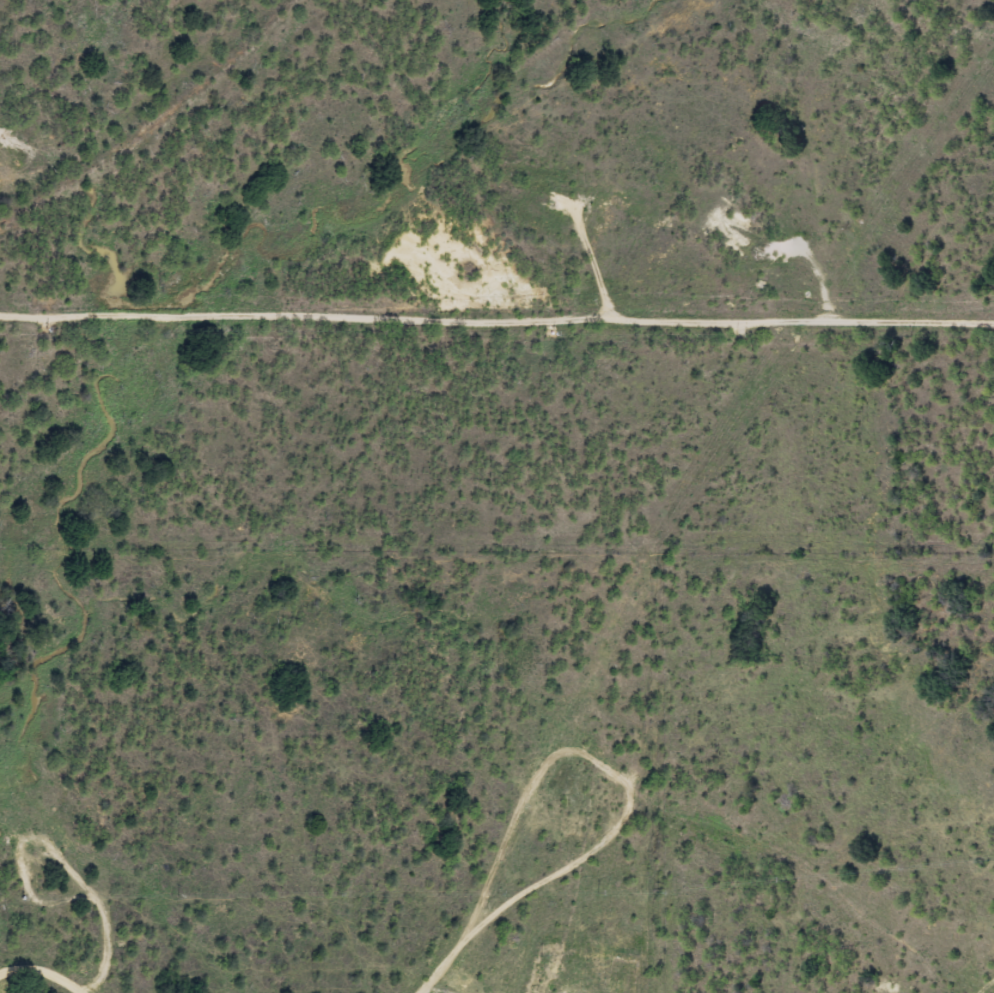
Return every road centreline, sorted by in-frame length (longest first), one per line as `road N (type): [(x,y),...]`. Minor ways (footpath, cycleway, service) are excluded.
road 1 (residential): [(813,288),(818,130),(859,0)]

